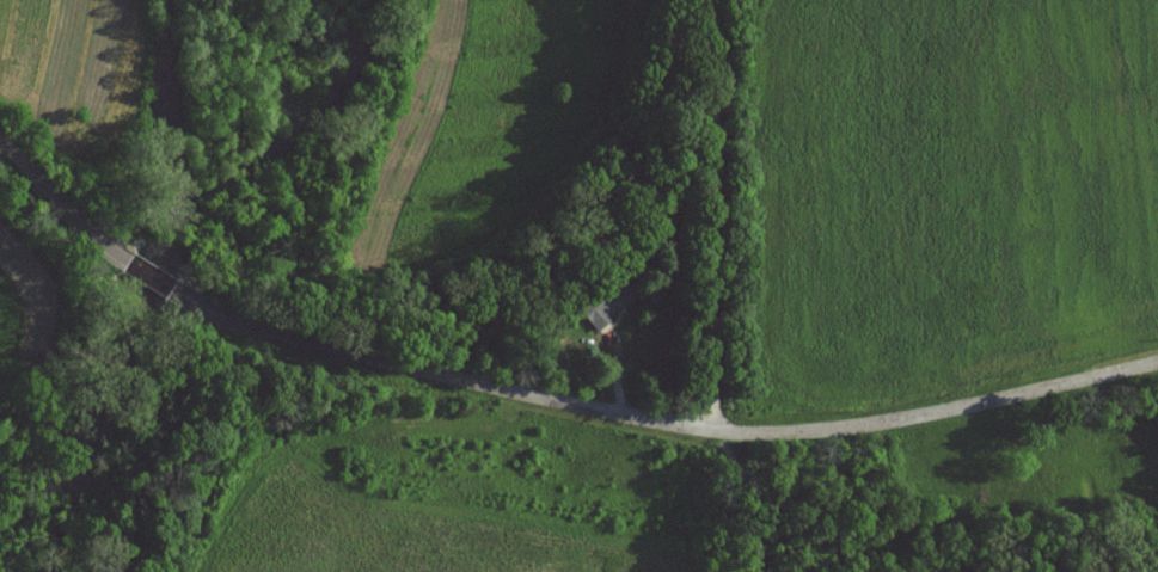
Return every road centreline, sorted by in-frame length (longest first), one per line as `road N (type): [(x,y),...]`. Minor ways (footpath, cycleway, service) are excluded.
road 1 (residential): [(258,327),(663,424),(773,436),(946,412),(1157,363)]
road 2 (residential): [(711,431),(713,0)]
road 3 (residential): [(0,138),(130,262)]

